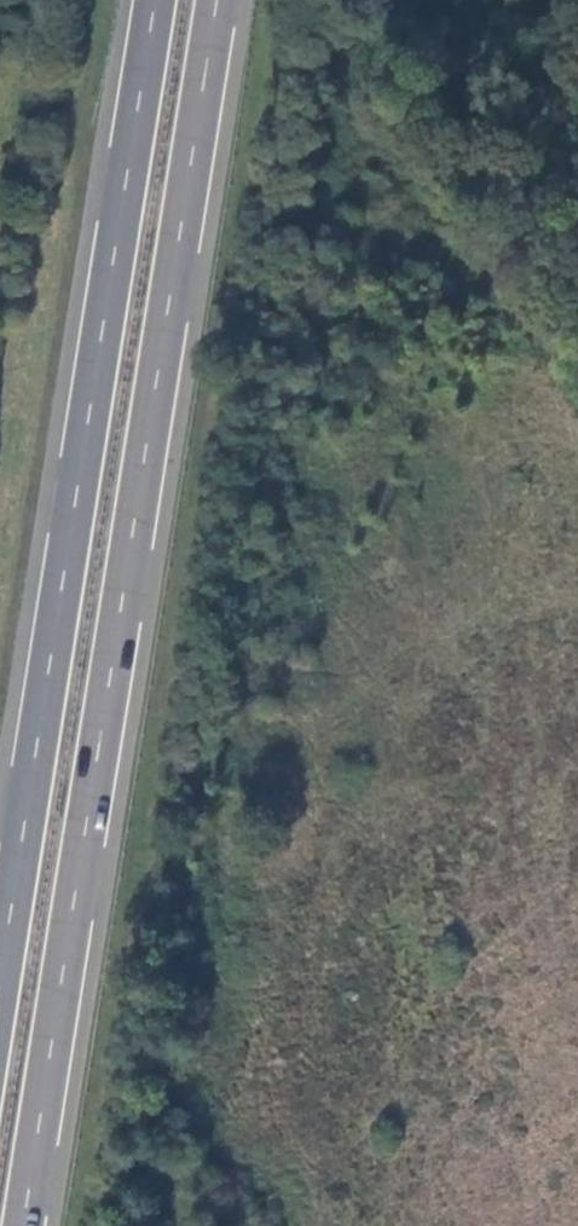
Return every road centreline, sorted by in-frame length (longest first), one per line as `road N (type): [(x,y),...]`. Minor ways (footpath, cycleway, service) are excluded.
road 1 (trunk): [(24,1225),(217,0)]
road 2 (trunk): [(155,0),(0,981)]

